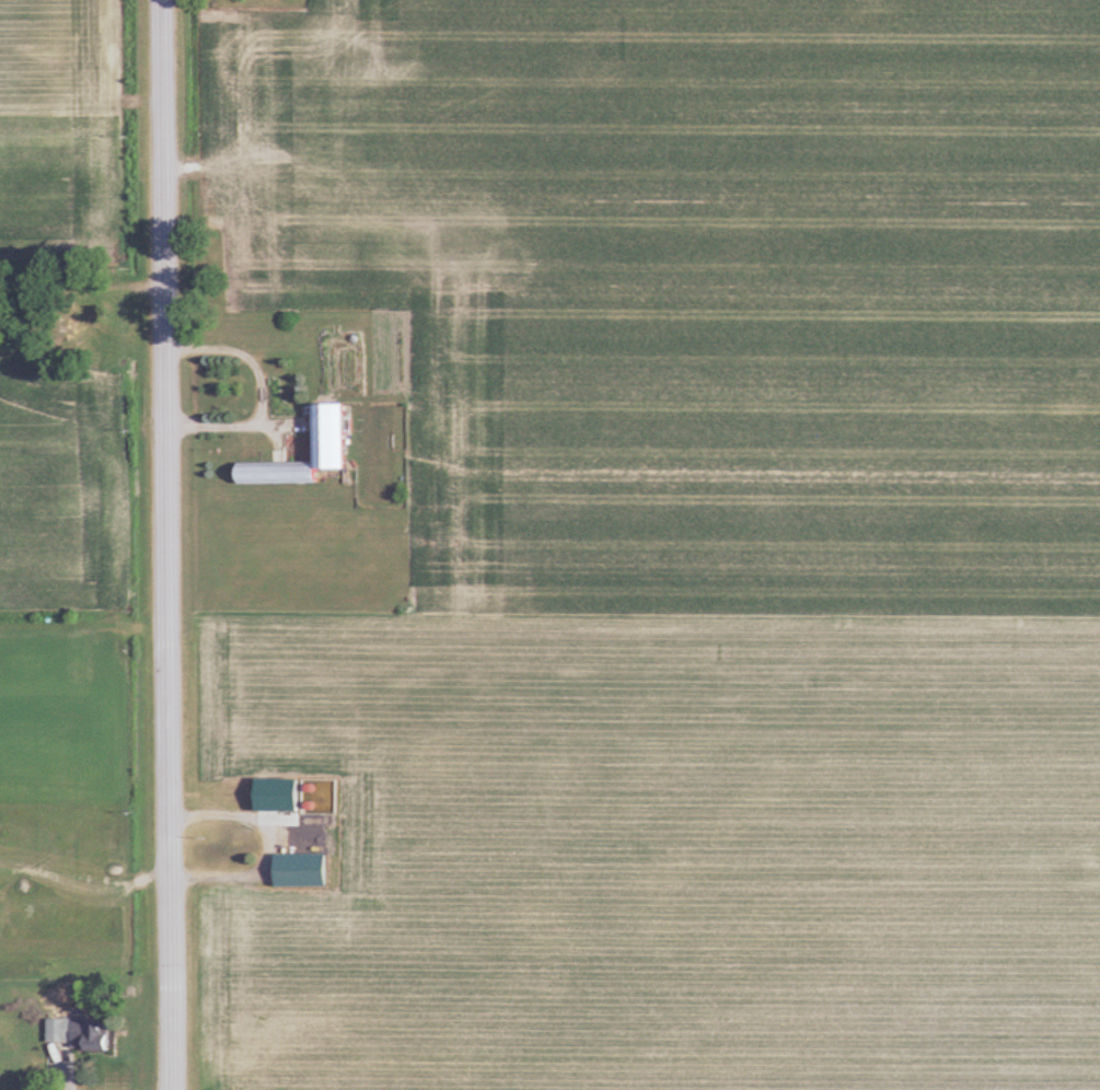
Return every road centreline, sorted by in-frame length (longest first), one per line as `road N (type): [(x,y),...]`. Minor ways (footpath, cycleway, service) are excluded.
road 1 (tertiary): [(173,1089),(163,0)]

